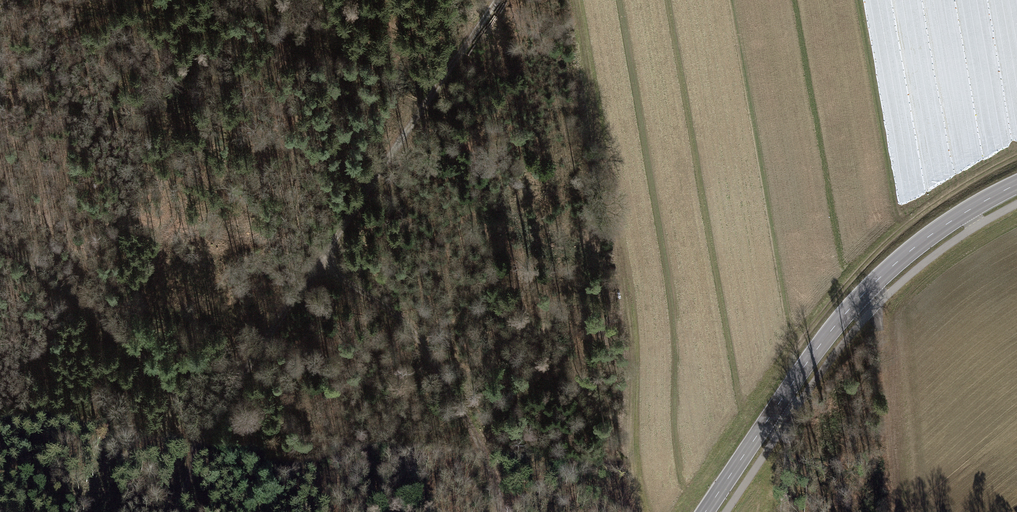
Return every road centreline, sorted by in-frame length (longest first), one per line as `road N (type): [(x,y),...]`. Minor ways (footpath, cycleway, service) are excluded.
road 1 (track): [(196,453),(205,427),(494,0)]
road 2 (track): [(644,511),(636,349),(573,0)]
road 3 (secondary): [(1016,185),(962,215),(867,291),(800,373),(707,511)]
road 4 (track): [(318,263),(403,320),(433,358),(493,474),(498,511)]
road 5 (track): [(0,246),(165,383),(196,453)]

